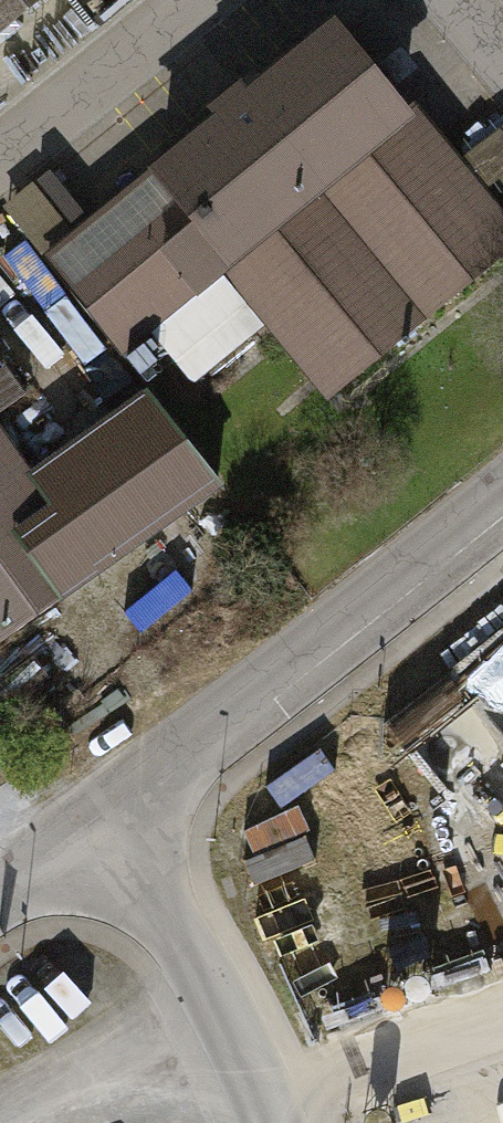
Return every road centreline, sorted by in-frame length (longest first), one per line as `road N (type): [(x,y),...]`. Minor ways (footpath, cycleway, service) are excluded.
road 1 (unclassified): [(96,817),(502,502)]
road 2 (unclassified): [(96,817),(169,915),(222,1008),(271,1122)]

